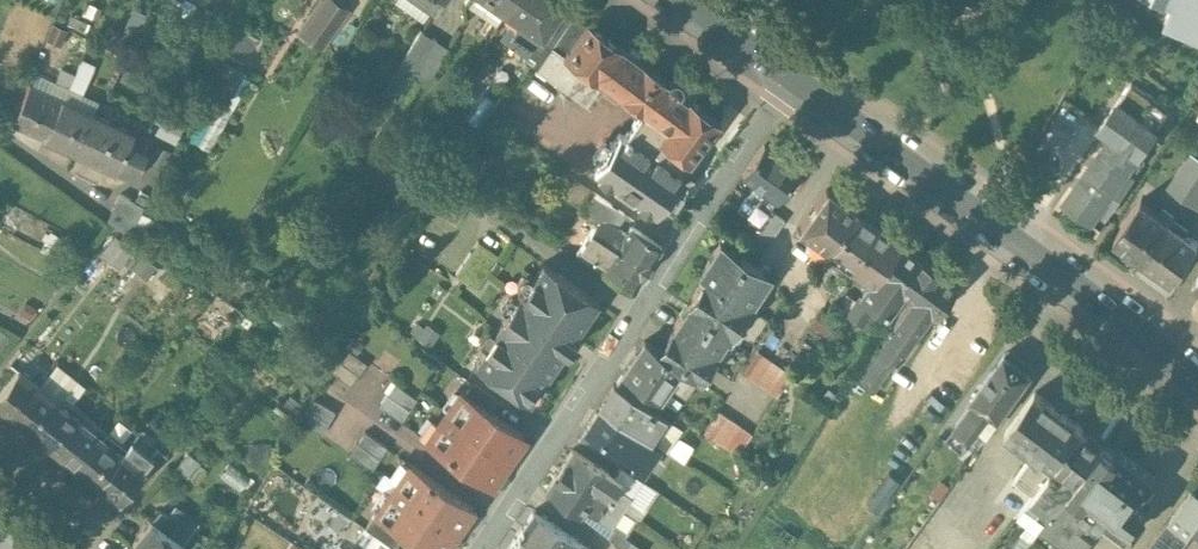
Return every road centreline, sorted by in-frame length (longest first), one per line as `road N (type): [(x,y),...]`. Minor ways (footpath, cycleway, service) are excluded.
road 1 (residential): [(789,71),(479,548)]
road 2 (secondary): [(789,71),(1197,382)]
road 3 (secondary): [(686,0),(789,71)]

